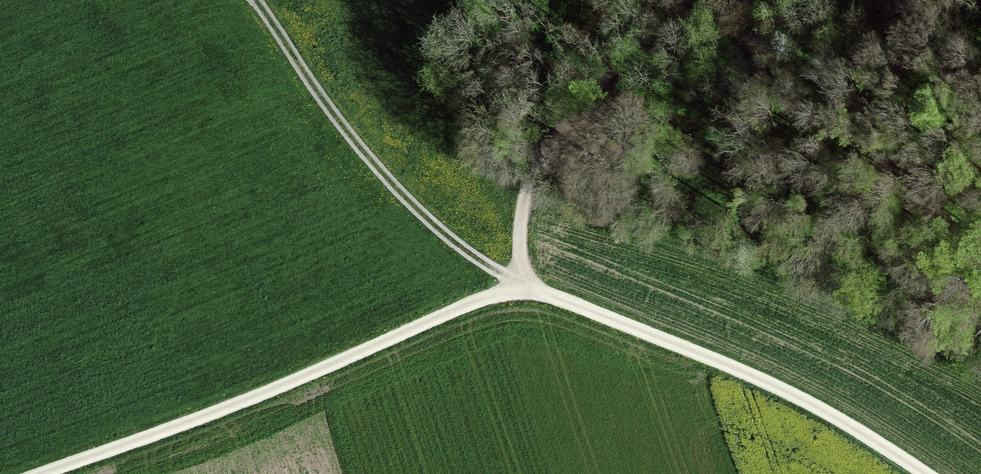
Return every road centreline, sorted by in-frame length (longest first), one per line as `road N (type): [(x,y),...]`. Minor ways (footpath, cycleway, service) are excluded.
road 1 (track): [(41,473),(519,287),(534,174),(564,123),(708,0)]
road 2 (track): [(923,473),(755,378),(519,287),(446,237),(387,179),(253,0)]

